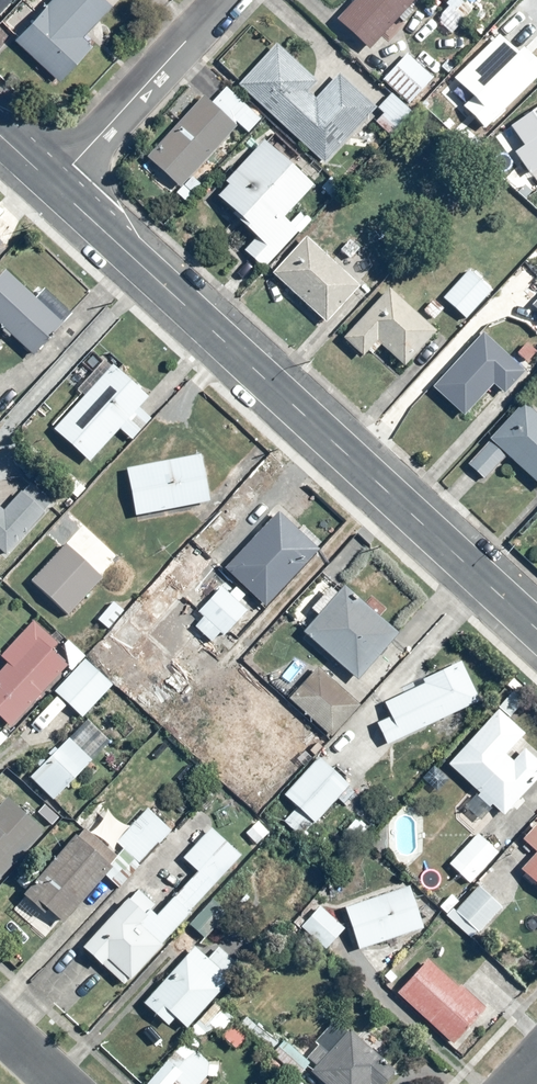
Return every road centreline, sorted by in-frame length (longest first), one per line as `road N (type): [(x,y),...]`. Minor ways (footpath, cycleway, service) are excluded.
road 1 (tertiary): [(53,185),(536,630)]
road 2 (residential): [(221,0),(53,185)]

